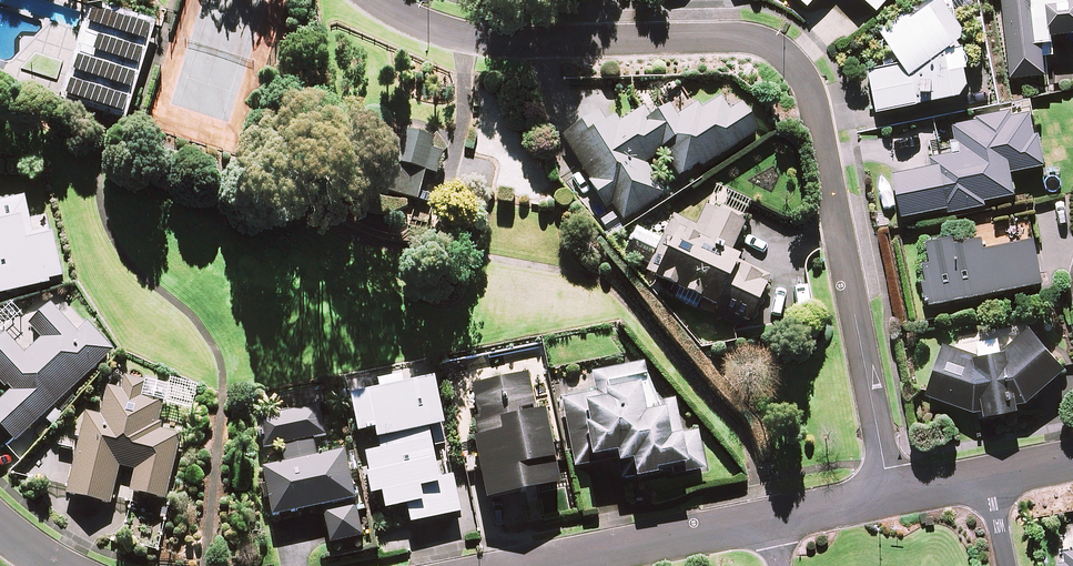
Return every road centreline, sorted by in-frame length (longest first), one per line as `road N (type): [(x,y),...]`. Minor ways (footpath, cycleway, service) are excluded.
road 1 (residential): [(890,498),(812,90),(782,52),(734,37),(472,41),(373,0)]
road 2 (residential): [(772,521),(544,565)]

